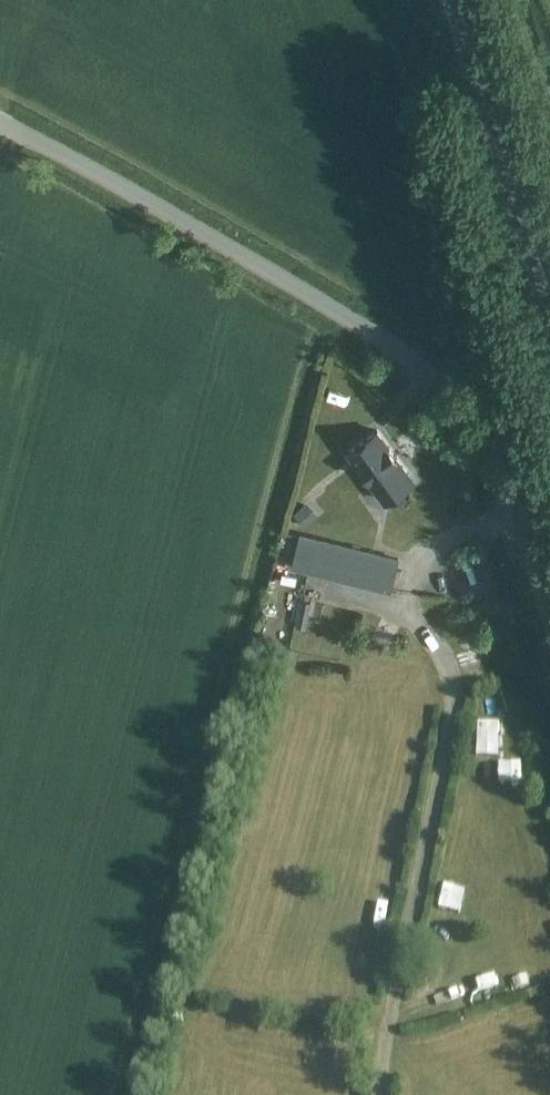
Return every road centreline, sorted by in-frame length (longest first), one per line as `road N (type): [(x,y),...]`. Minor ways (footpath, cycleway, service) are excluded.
road 1 (unclassified): [(524,519),(487,415),(113,182),(0,122)]
road 2 (primary): [(549,310),(457,0)]

